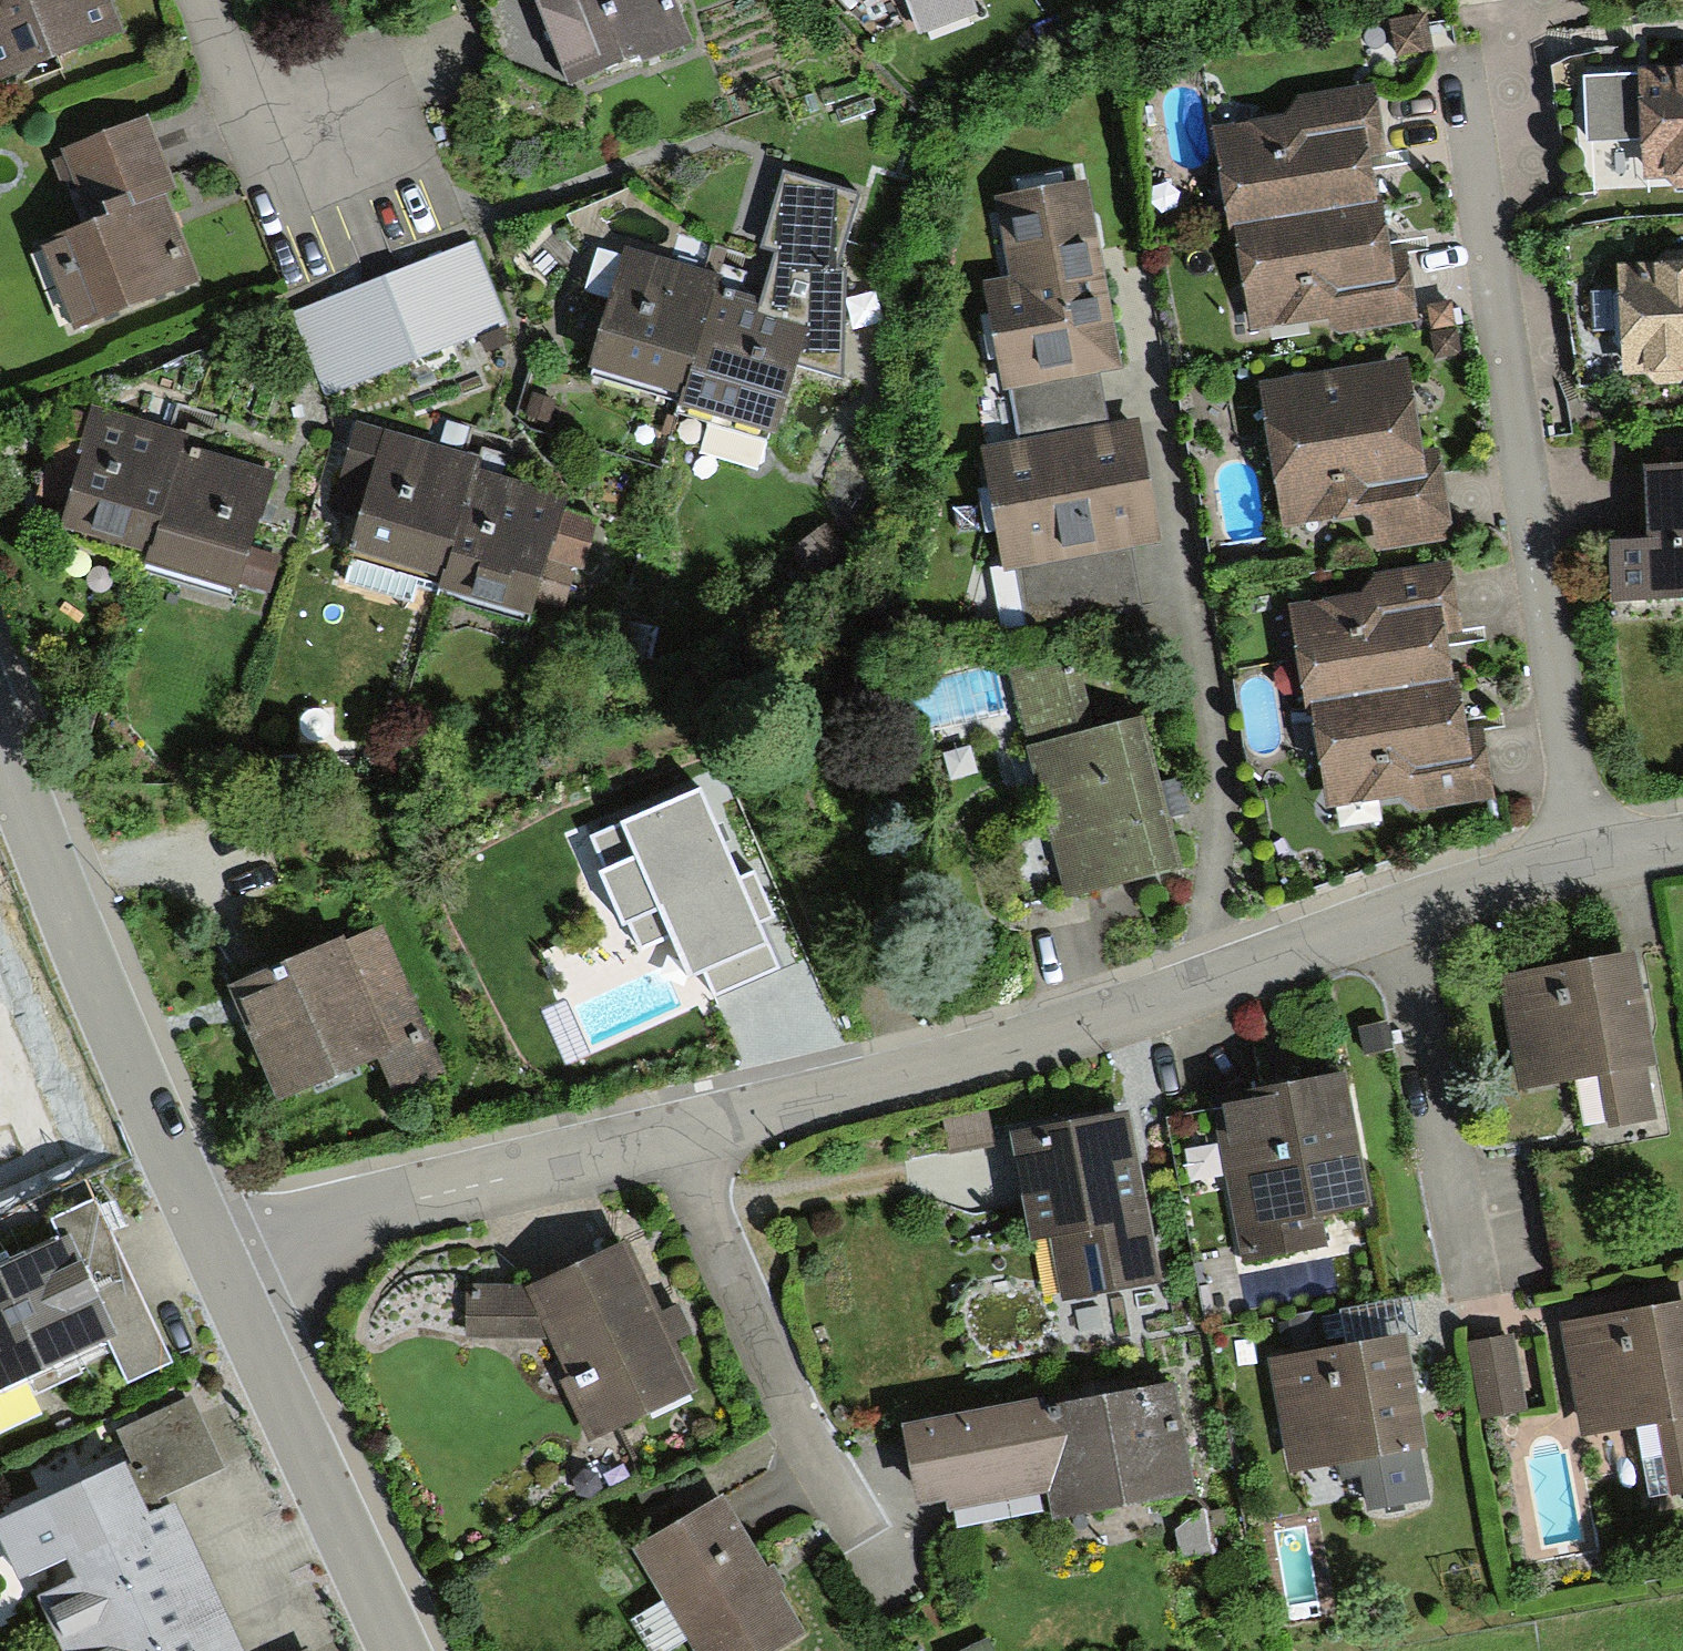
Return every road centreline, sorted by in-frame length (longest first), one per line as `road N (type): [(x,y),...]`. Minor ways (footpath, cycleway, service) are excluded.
road 1 (residential): [(1586,845),(1567,782),(1470,72)]
road 2 (residential): [(1222,973),(1211,916),(1221,841),(1218,765),(1132,289)]
road 3 (tertiary): [(224,1270),(80,959),(0,746)]
road 4 (residential): [(680,1135),(939,1072),(1222,973)]
road 5 (residential): [(680,1135),(774,1372),(894,1572)]
road 6 (residential): [(224,1270),(305,1232),(680,1135)]
road 7 (tertiary): [(396,1650),(224,1270)]
road 8 (residential): [(1388,914),(1413,973),(1471,1276)]
road 9 (residential): [(1388,914),(1586,845)]
road 10 (residential): [(1222,973),(1388,914)]

